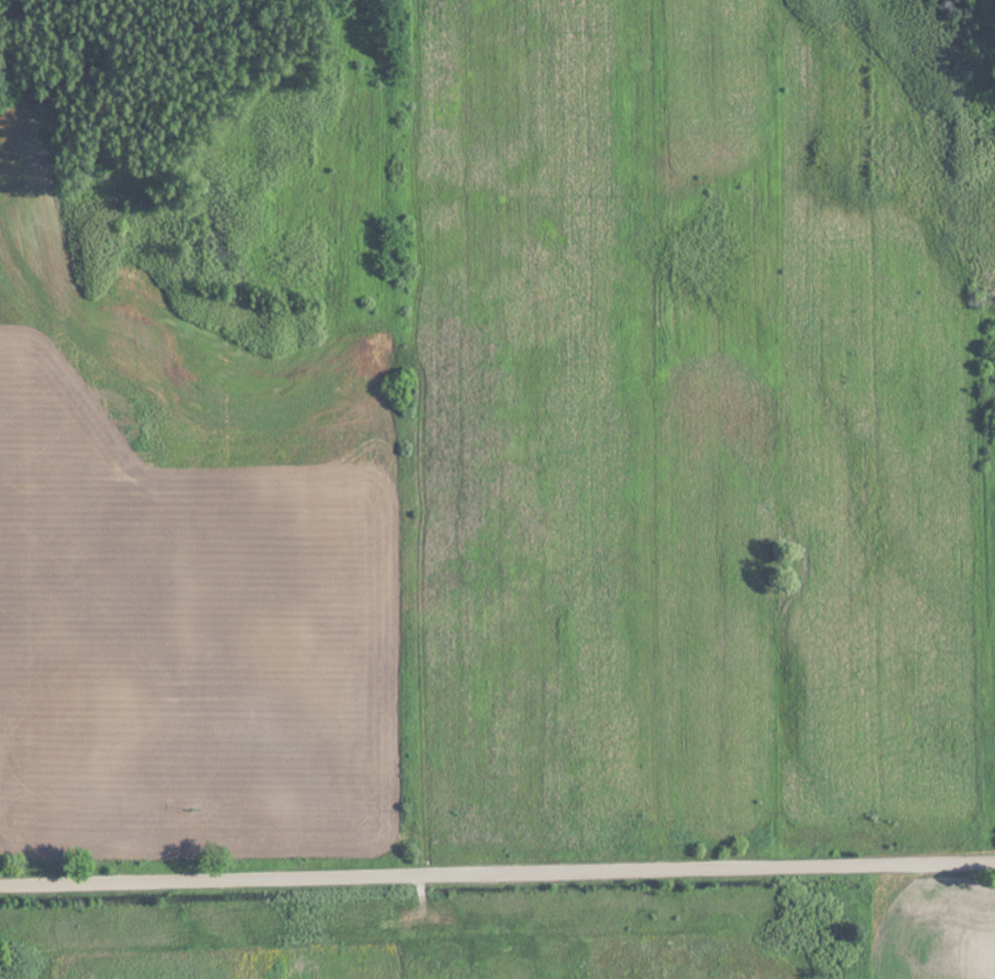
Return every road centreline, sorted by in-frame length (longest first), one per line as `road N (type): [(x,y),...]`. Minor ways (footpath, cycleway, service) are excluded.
road 1 (residential): [(0,885),(994,862)]

